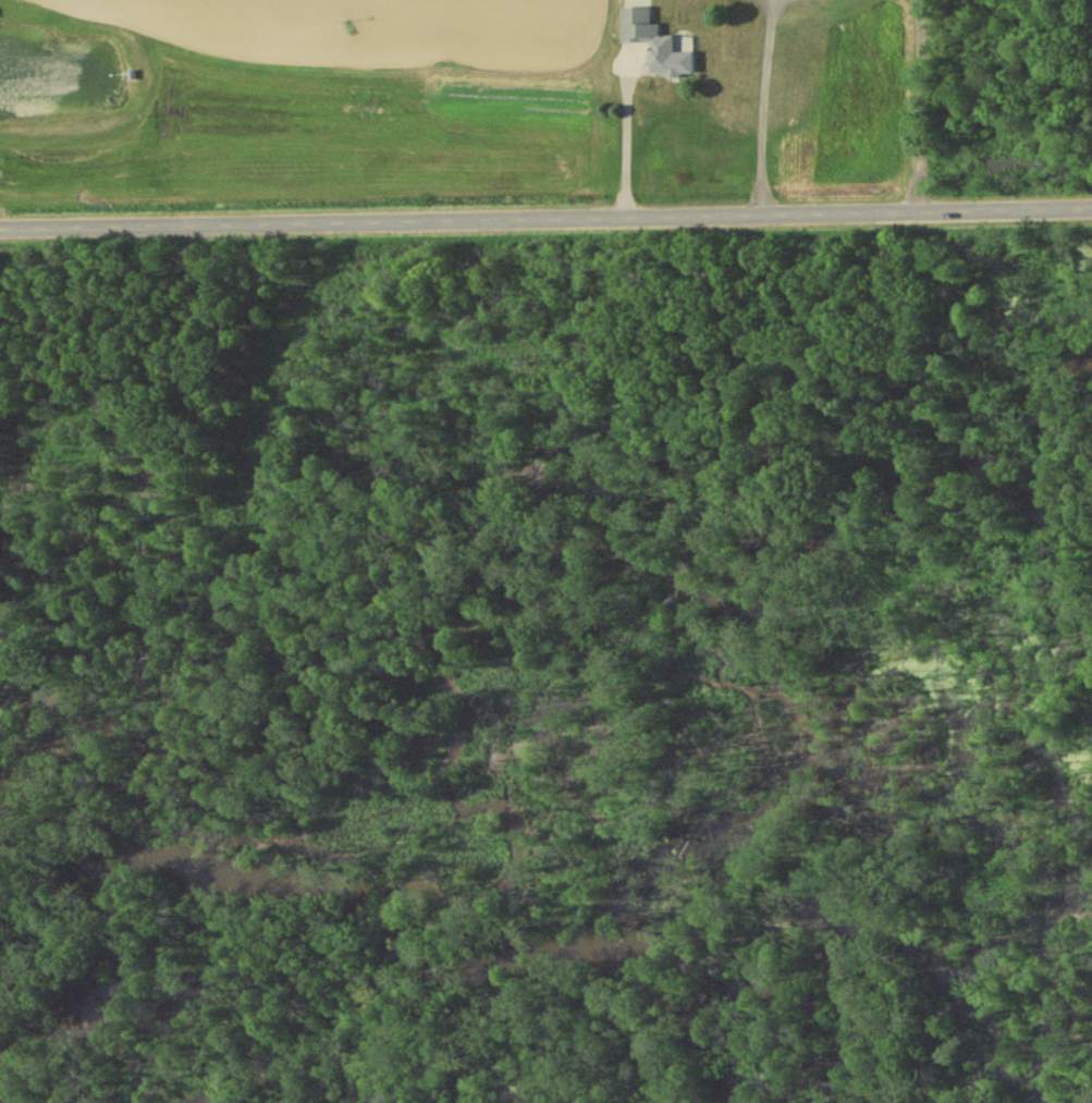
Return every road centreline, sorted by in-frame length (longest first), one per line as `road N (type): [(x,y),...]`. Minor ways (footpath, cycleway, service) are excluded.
road 1 (residential): [(1091,206),(0,215)]

